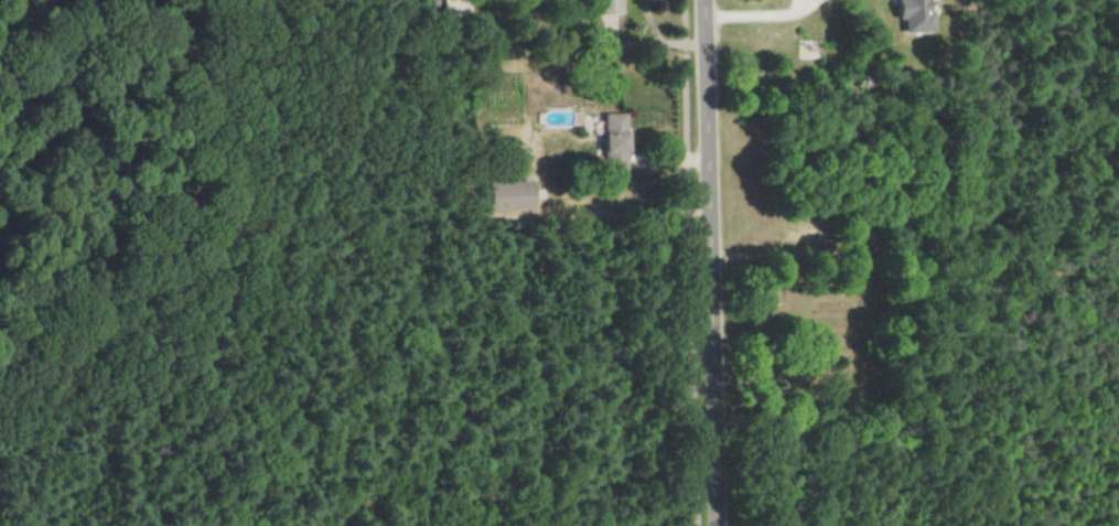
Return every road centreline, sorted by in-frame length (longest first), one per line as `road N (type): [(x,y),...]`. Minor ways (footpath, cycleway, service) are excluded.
road 1 (residential): [(720,525),(708,0)]

